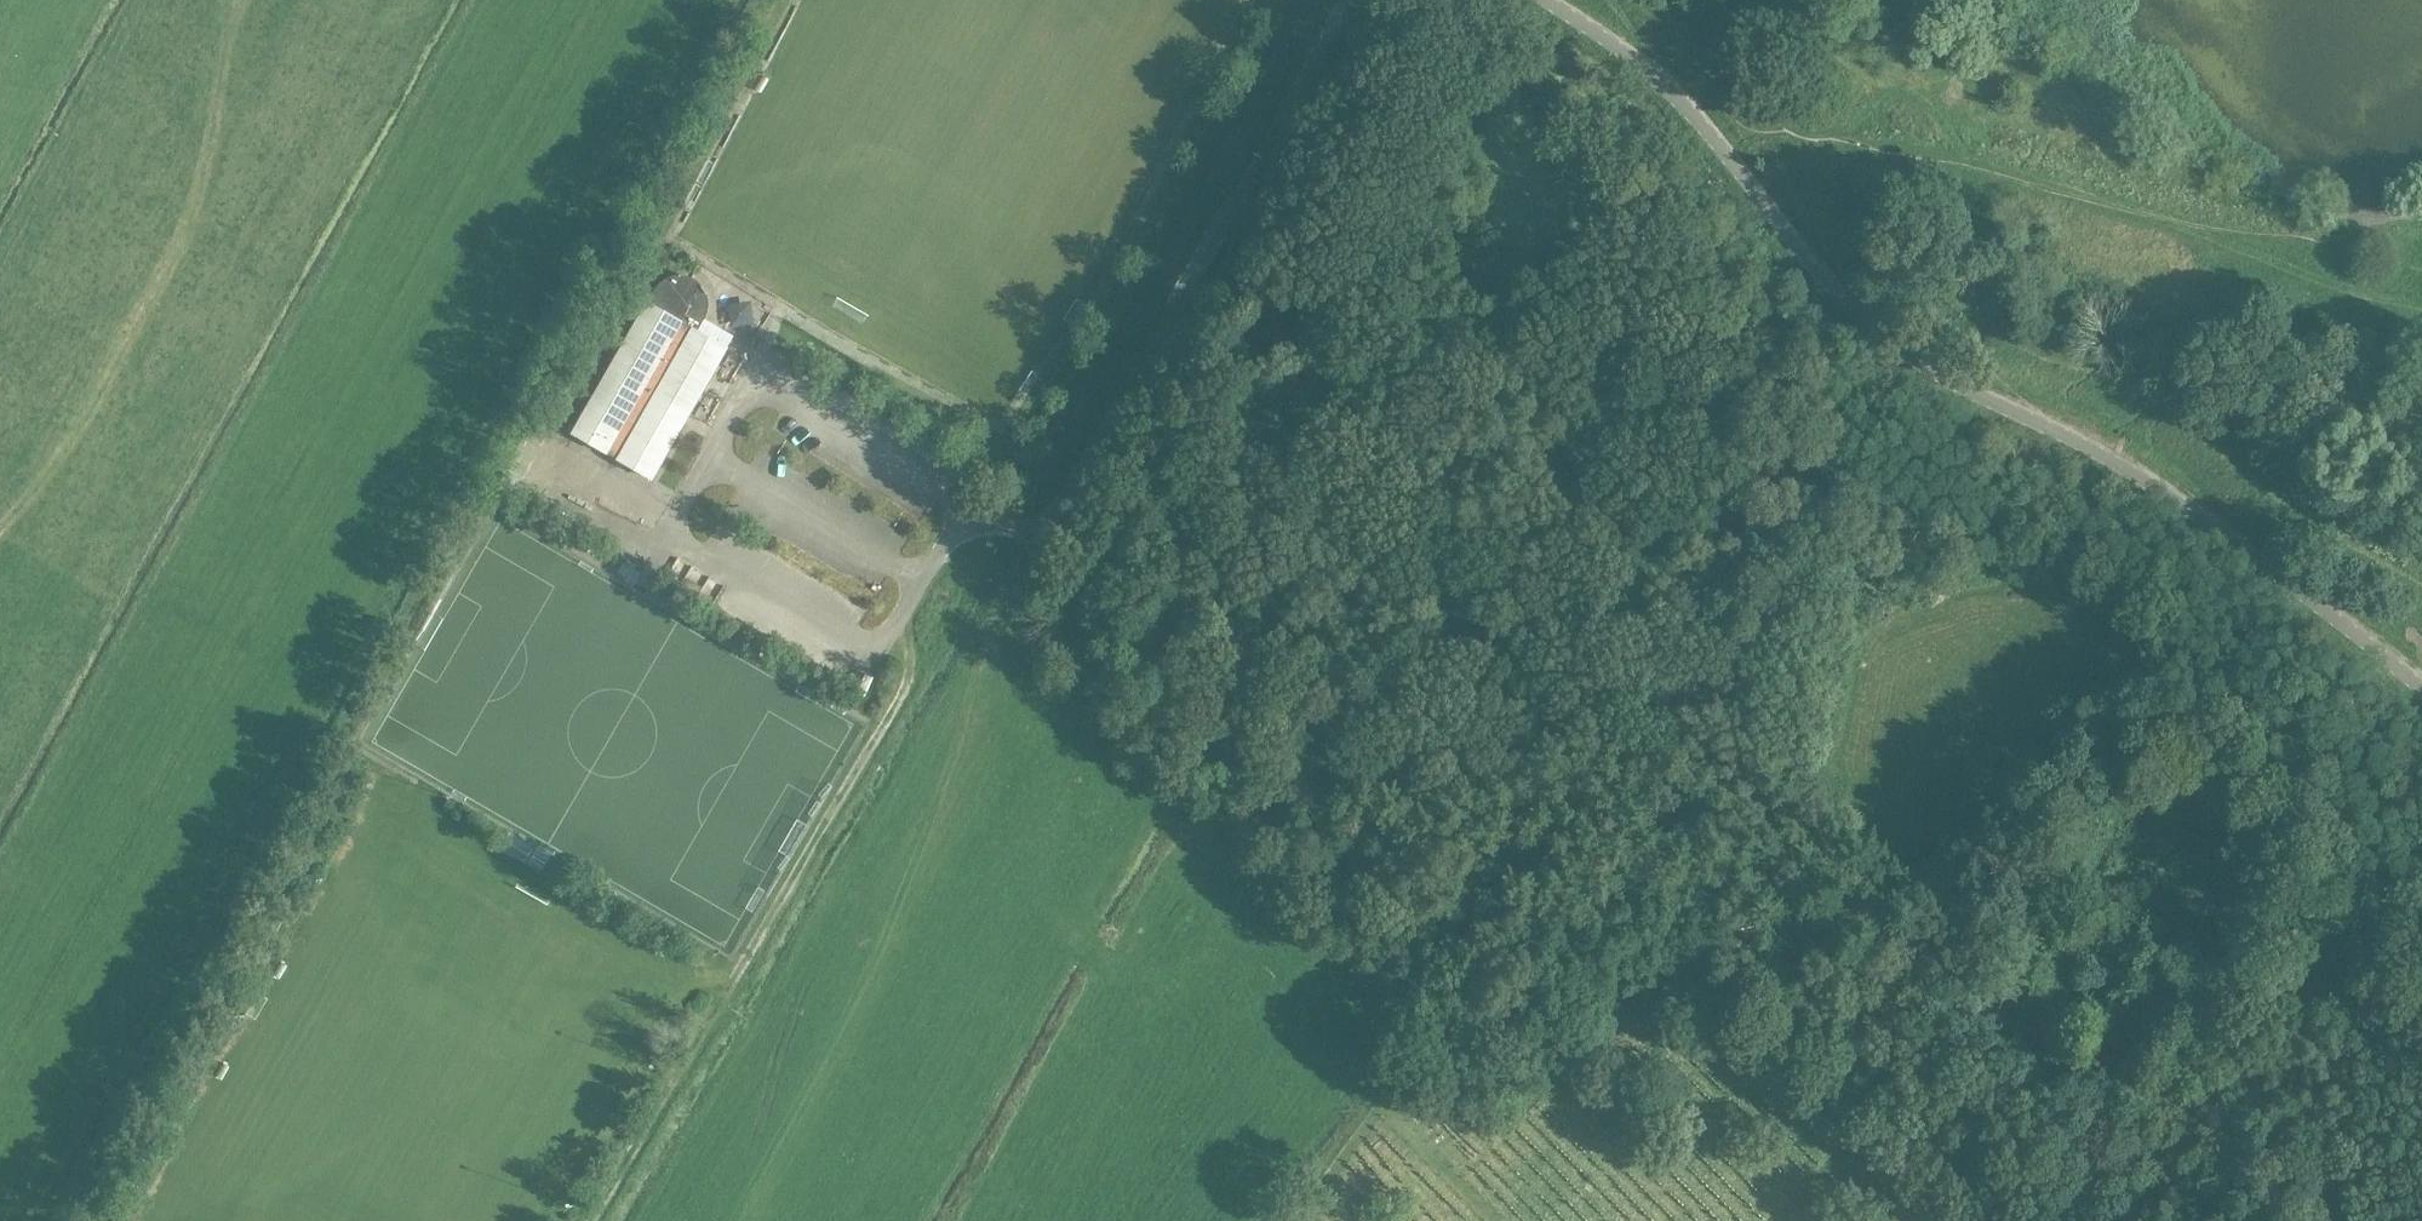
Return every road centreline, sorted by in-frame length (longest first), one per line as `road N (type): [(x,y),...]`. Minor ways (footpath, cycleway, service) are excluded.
road 1 (unclassified): [(2421,701),(2284,581),(2113,453),(1869,326),(1680,102),(1536,0)]

